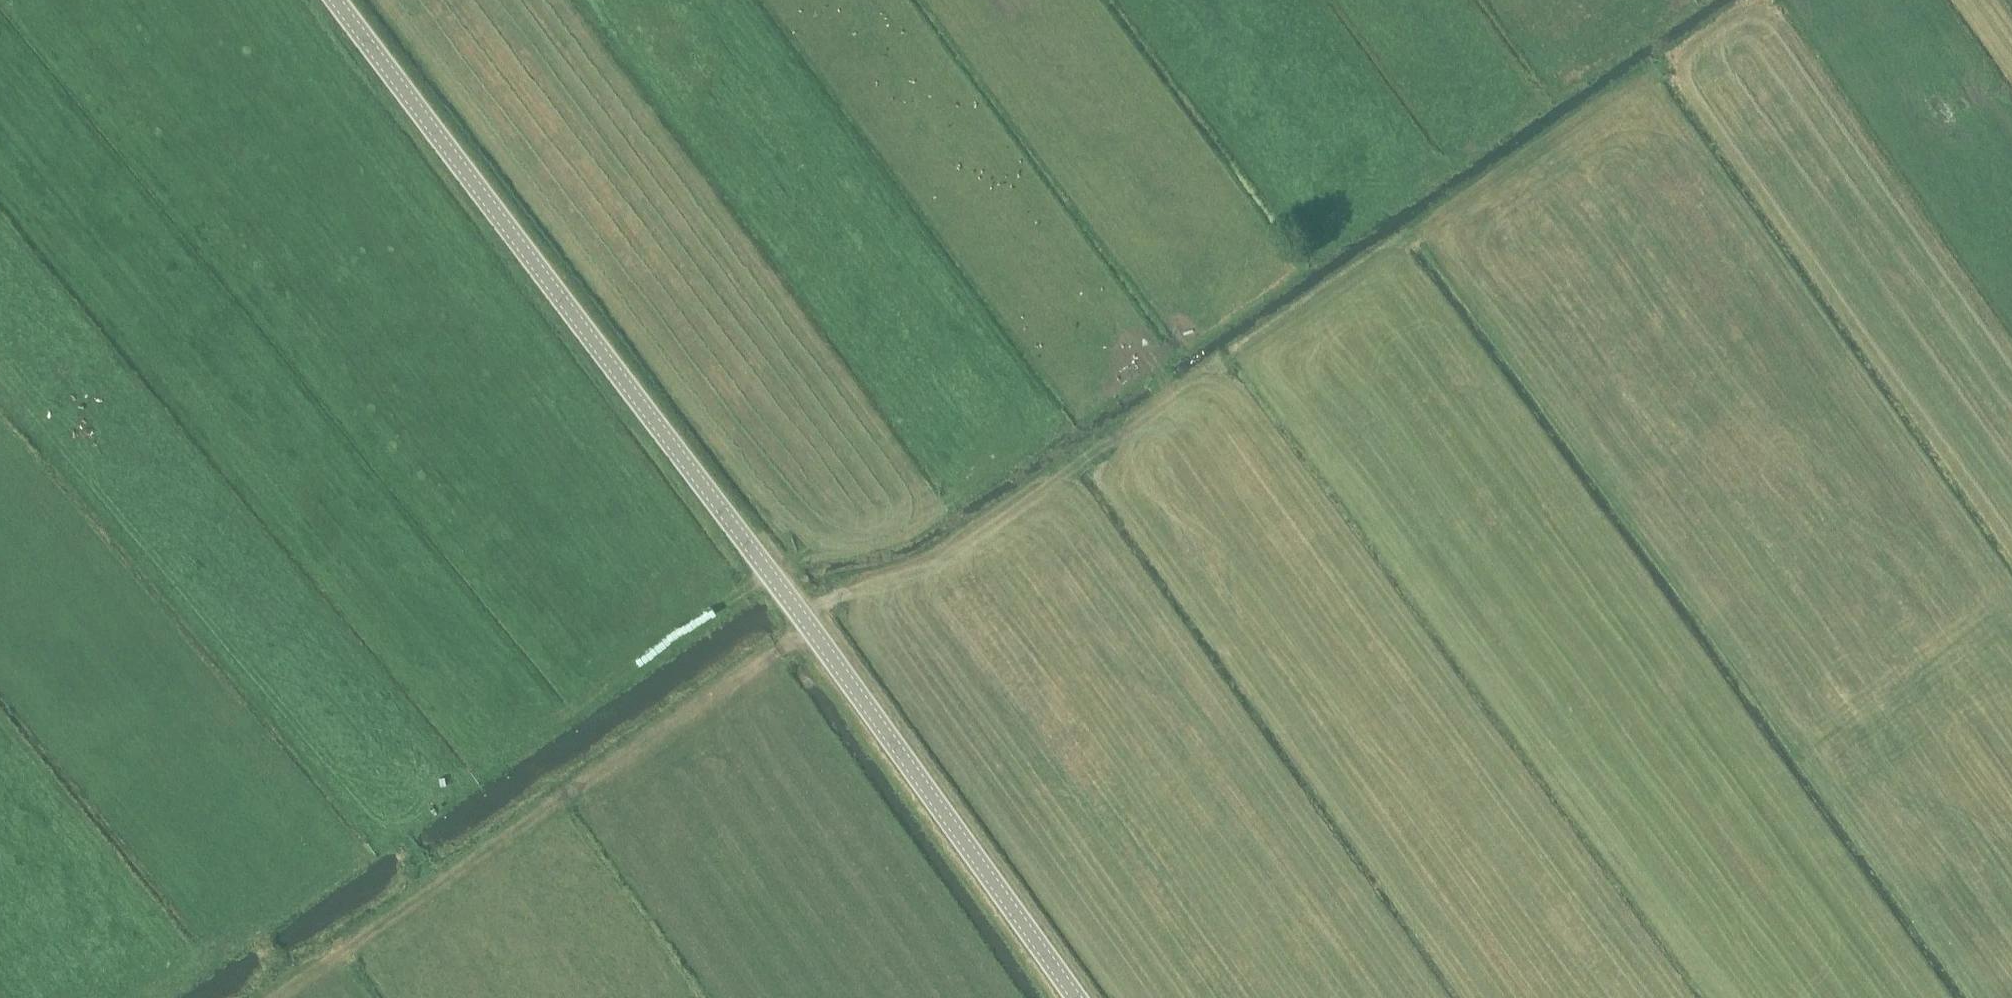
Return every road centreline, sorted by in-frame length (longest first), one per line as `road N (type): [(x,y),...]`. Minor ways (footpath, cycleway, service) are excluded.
road 1 (unclassified): [(1073,997),(780,588),(337,0)]

